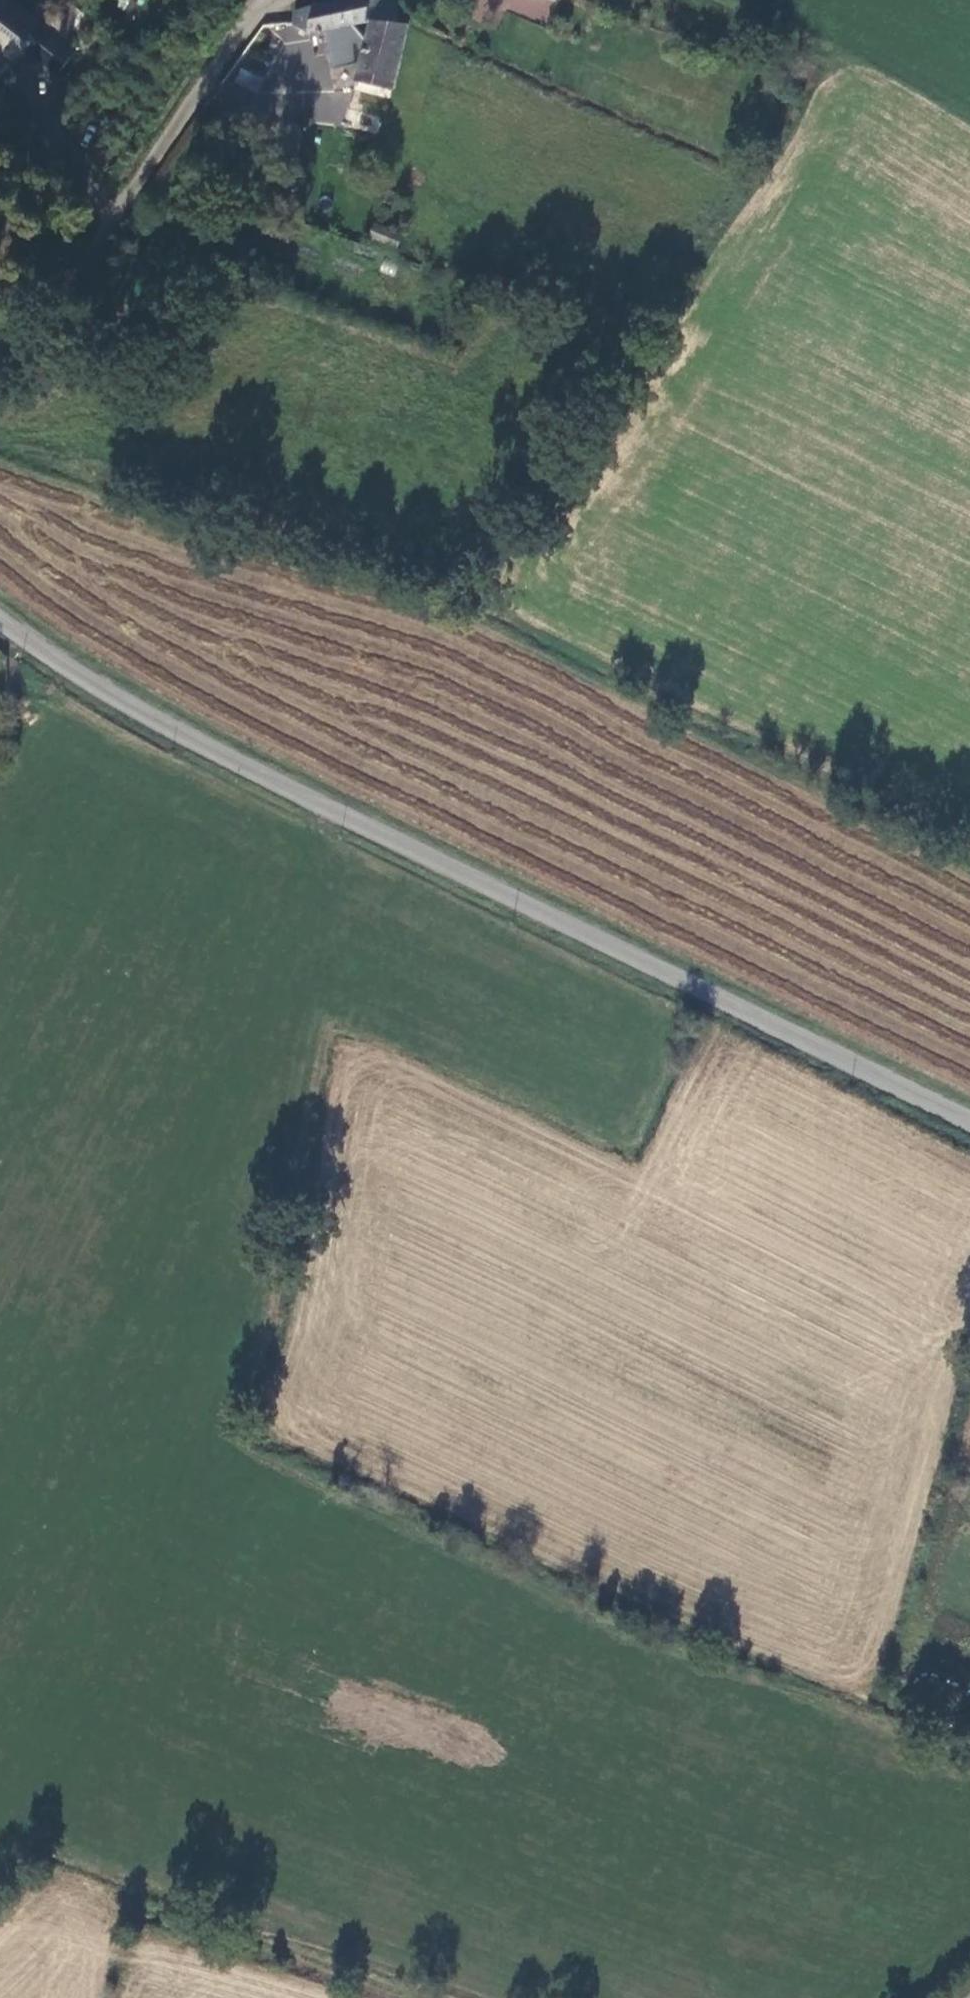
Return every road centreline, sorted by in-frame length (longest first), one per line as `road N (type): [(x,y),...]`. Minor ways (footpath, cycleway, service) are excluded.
road 1 (tertiary): [(0,619),(181,732),(969,1118)]
road 2 (unclassified): [(0,372),(60,305),(233,36),(274,0)]

